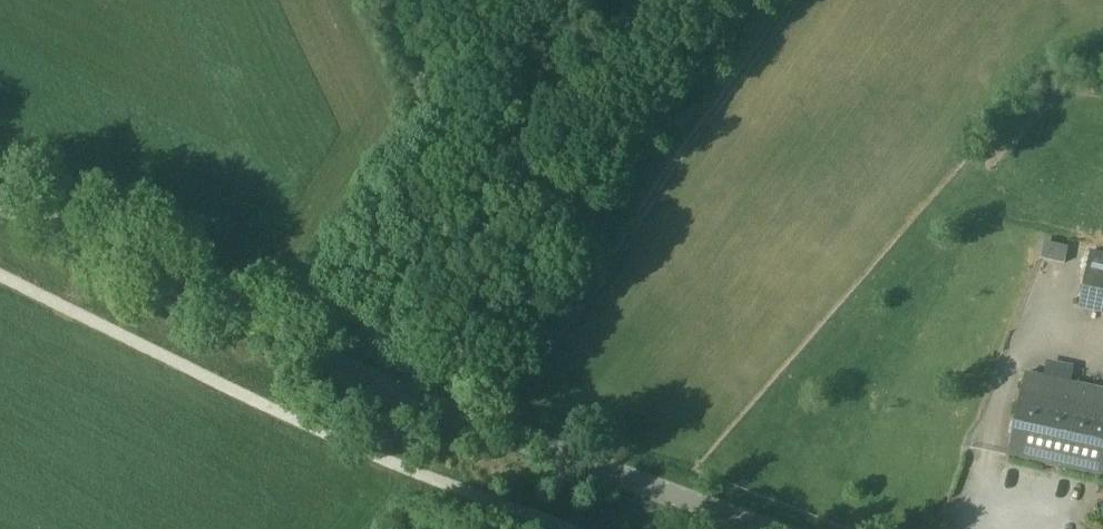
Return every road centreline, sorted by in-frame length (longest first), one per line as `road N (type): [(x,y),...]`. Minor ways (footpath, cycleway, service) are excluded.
road 1 (tertiary): [(741,528),(584,480),(443,421),(0,198)]
road 2 (track): [(443,421),(511,362),(578,282),(772,0)]

